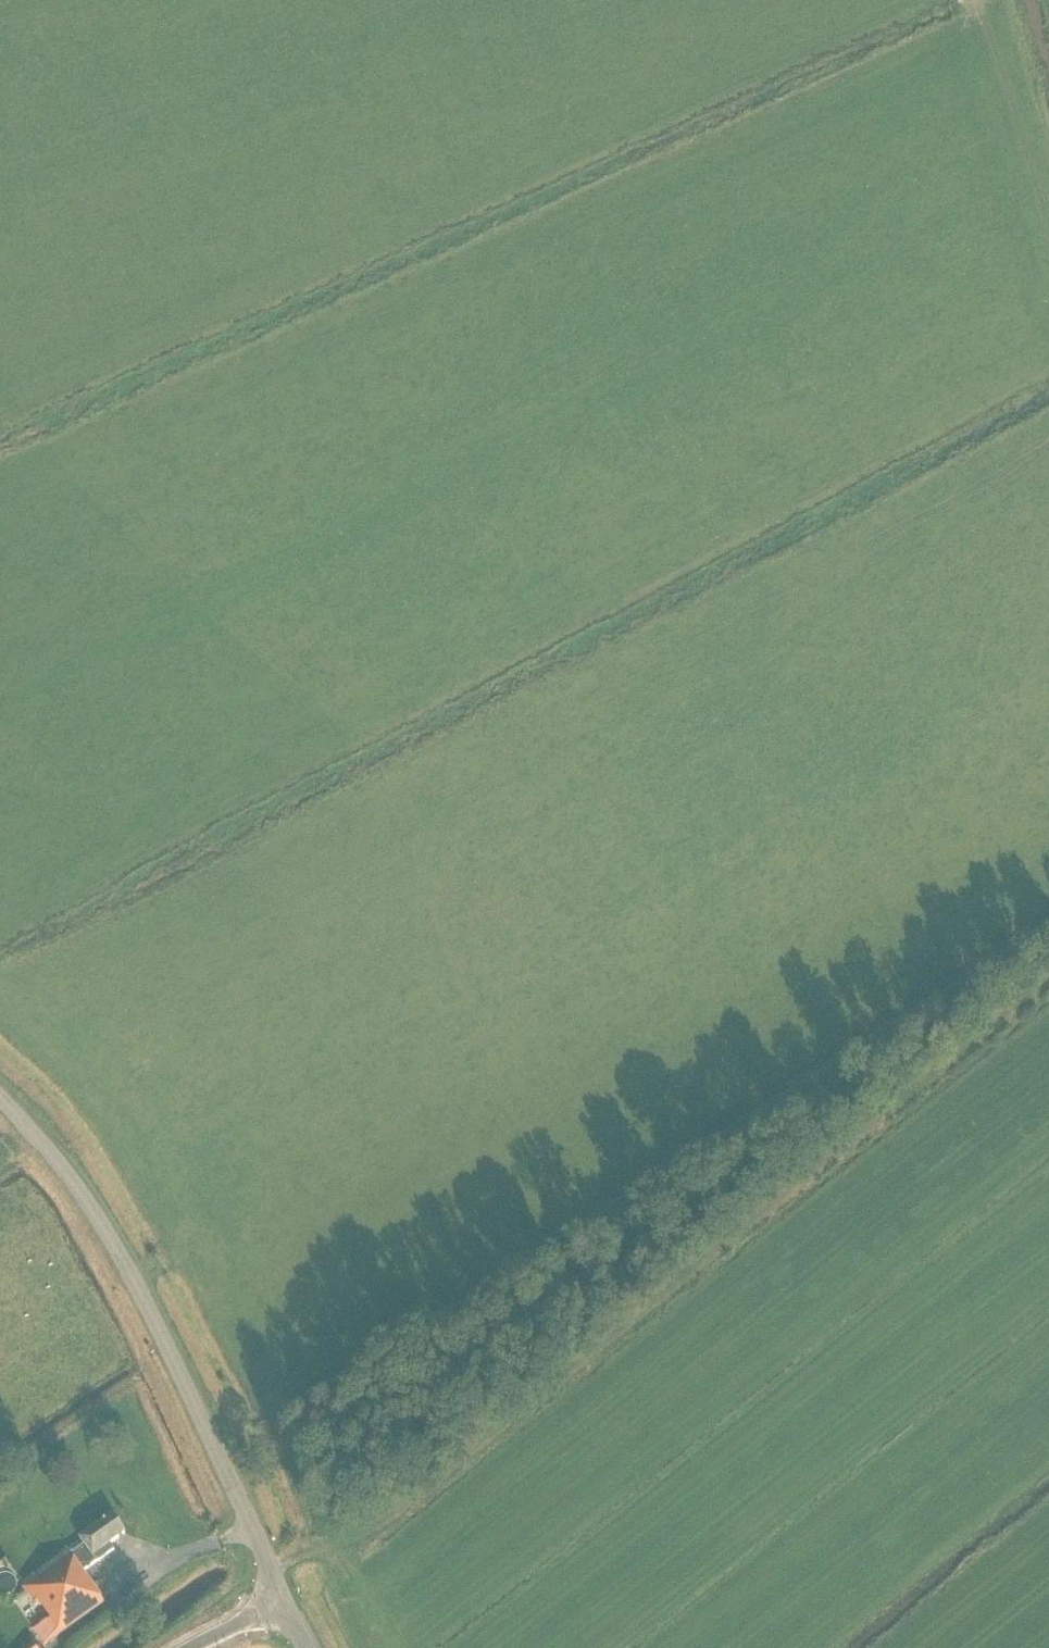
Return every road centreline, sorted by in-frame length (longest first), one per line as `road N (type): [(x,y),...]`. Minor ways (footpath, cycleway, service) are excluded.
road 1 (tertiary): [(0,1097),(54,1156),(122,1258),(287,1603)]

